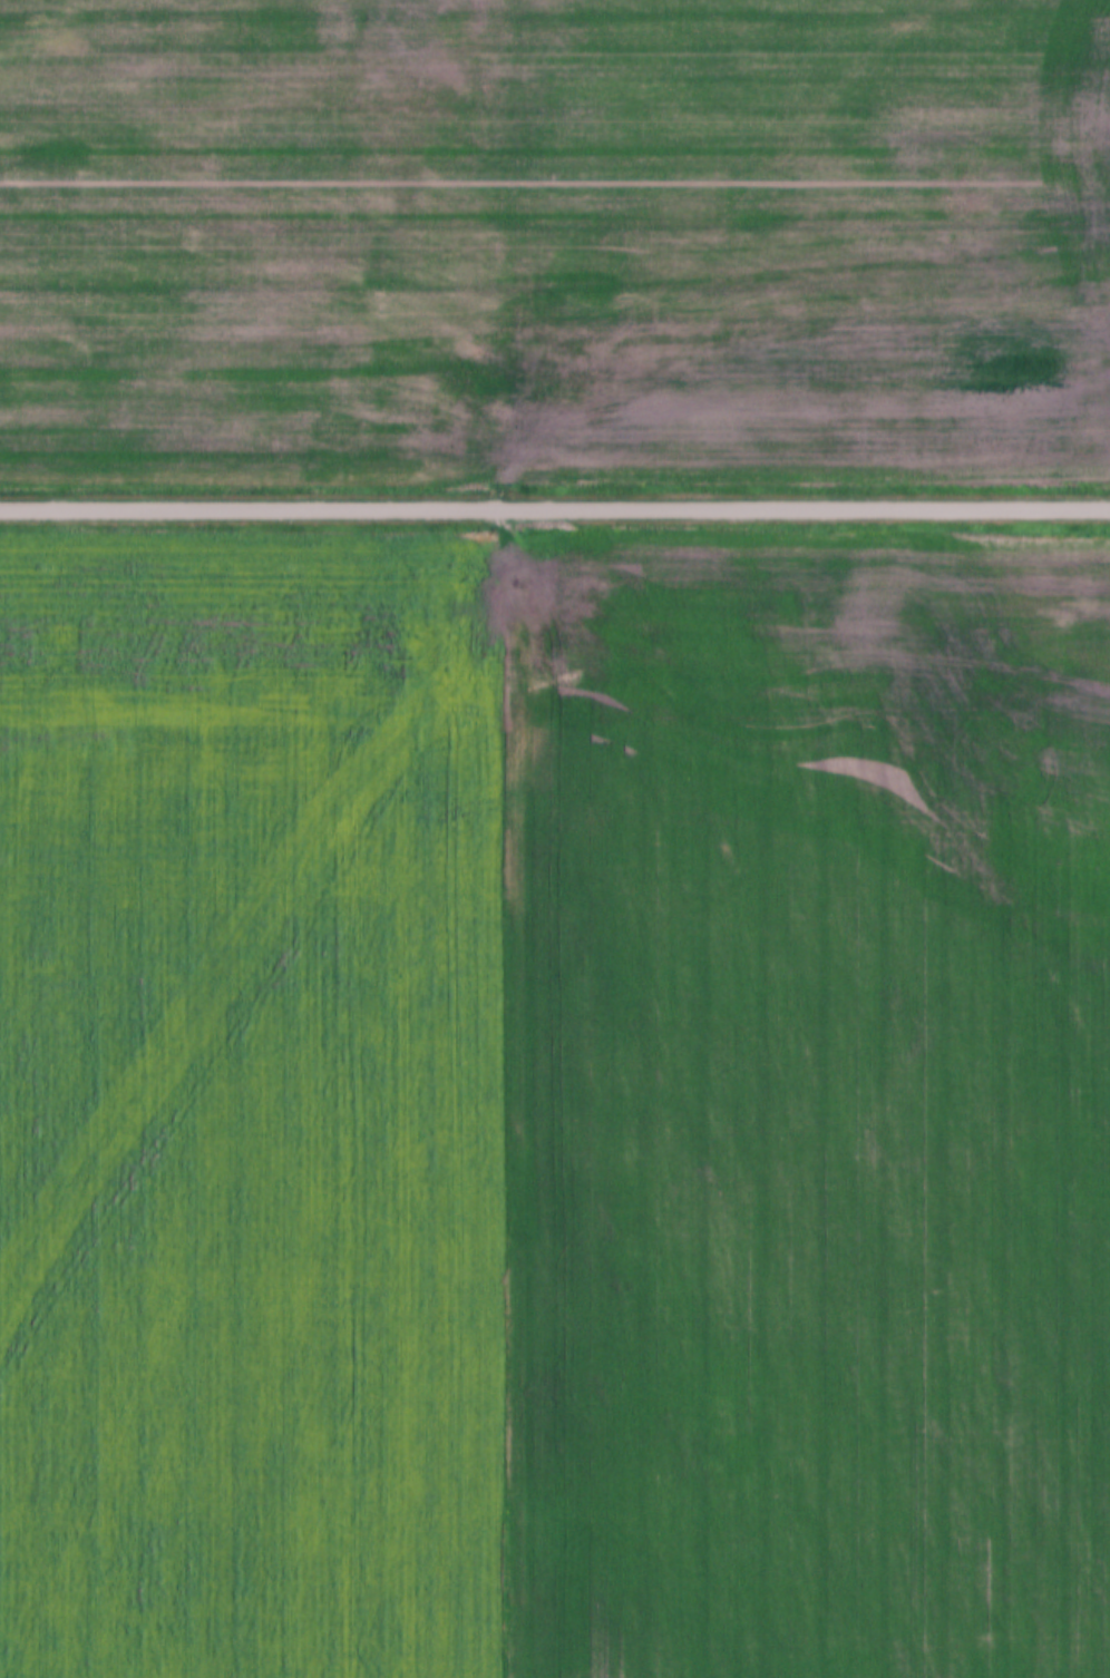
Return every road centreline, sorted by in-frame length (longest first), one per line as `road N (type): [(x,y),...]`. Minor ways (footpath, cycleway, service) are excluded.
road 1 (residential): [(0,509),(1109,508)]

